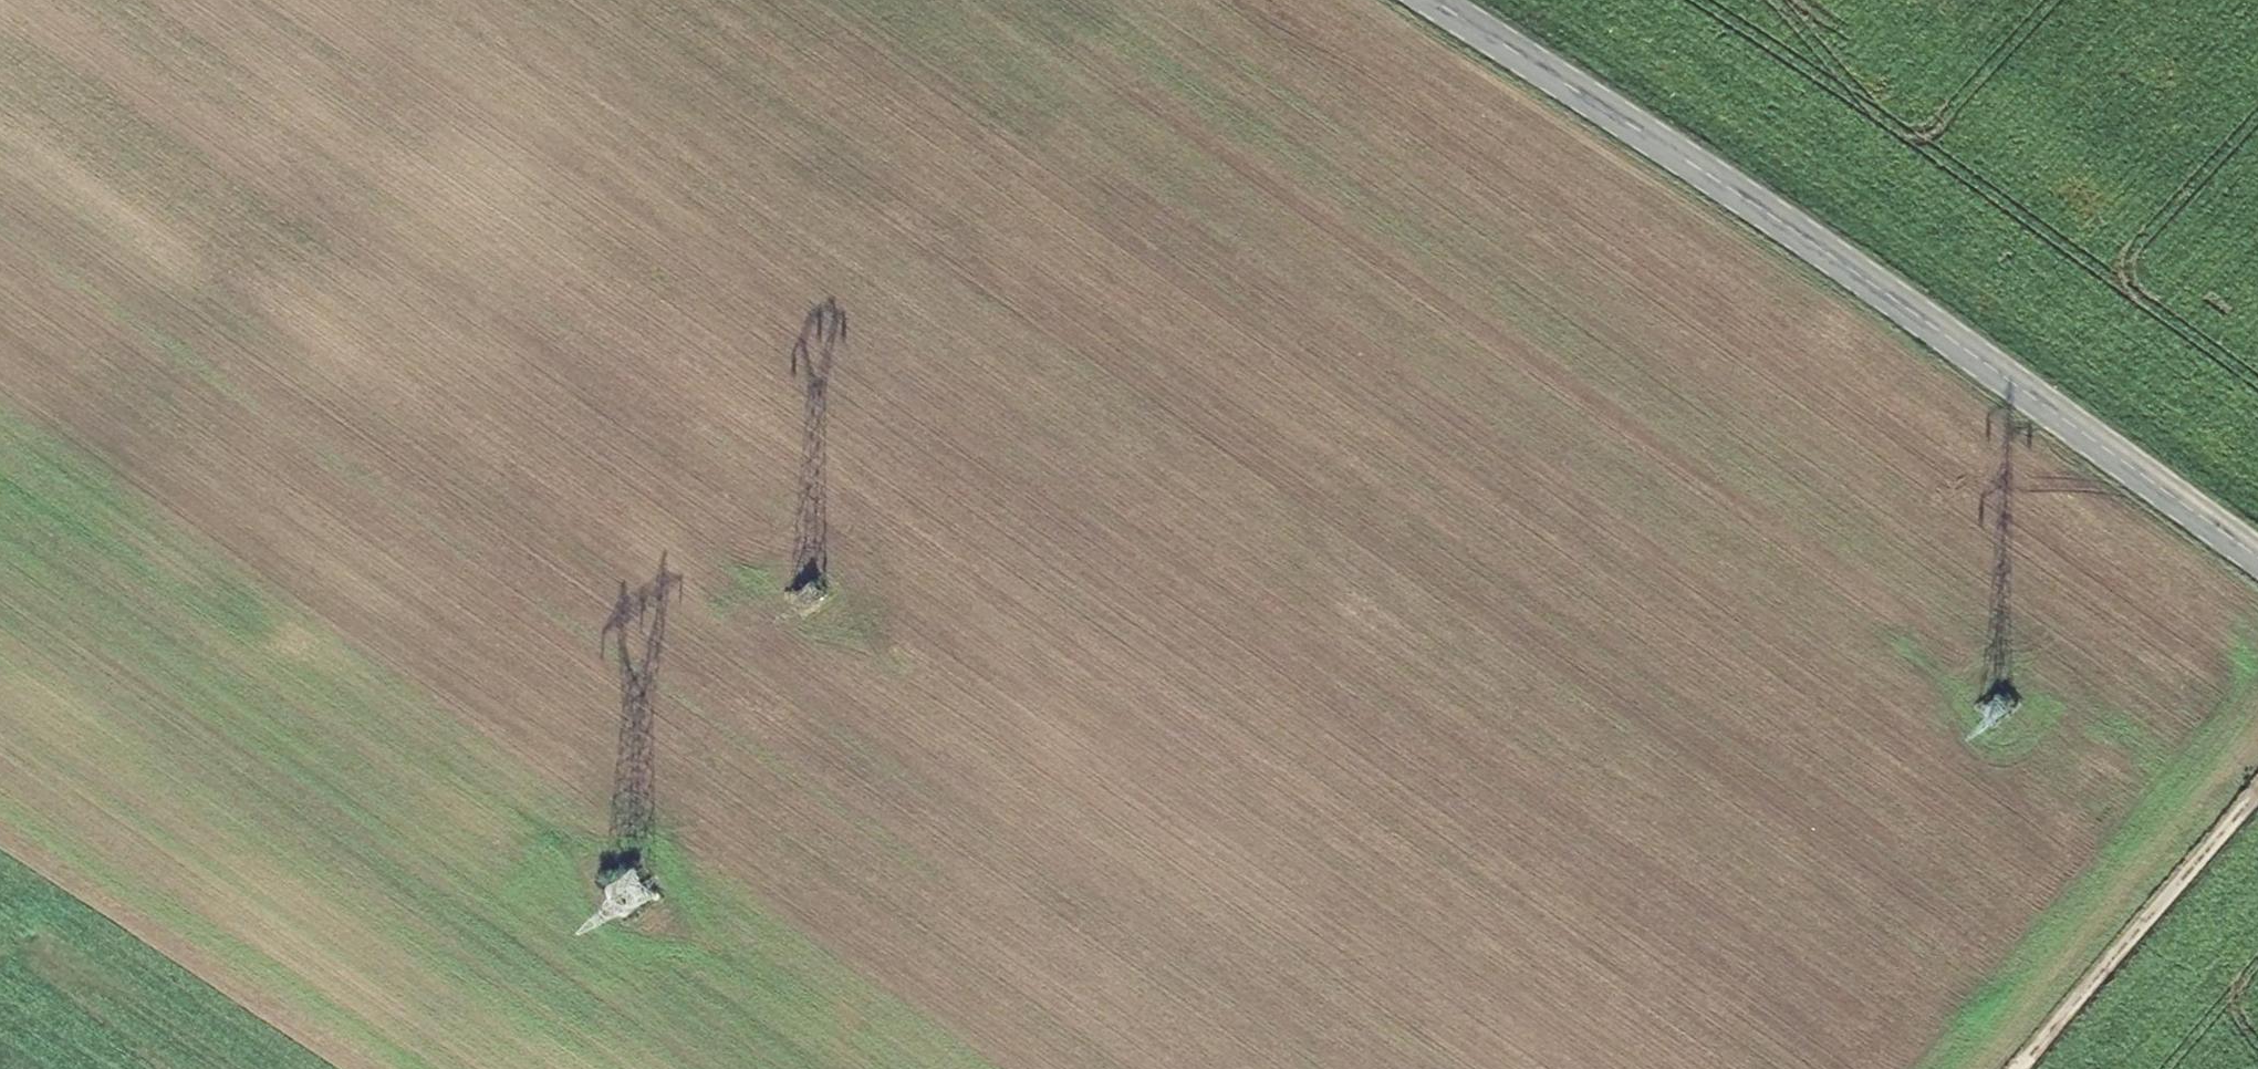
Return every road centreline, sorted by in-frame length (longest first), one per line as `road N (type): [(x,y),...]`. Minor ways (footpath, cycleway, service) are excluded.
road 1 (tertiary): [(2257,560),(1691,164),(1435,0)]
road 2 (track): [(2016,1068),(2257,799)]

